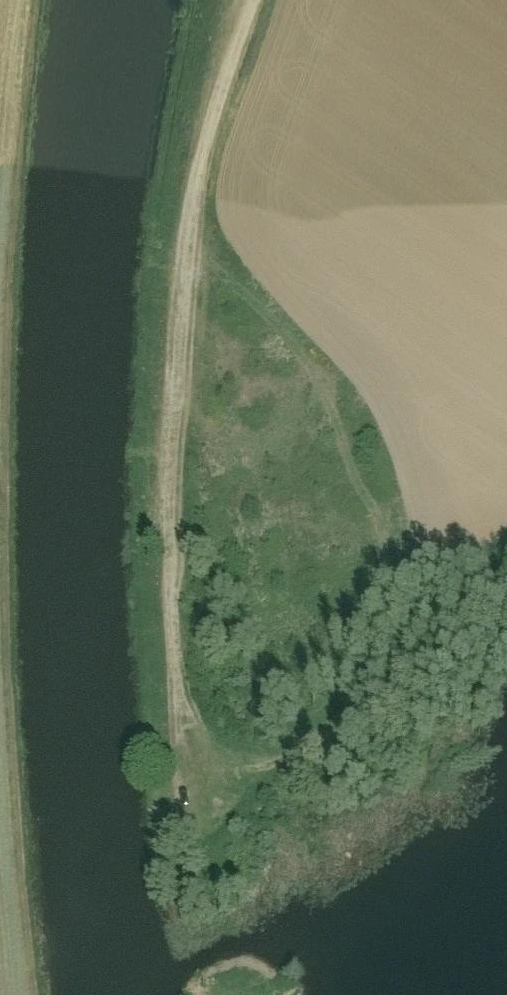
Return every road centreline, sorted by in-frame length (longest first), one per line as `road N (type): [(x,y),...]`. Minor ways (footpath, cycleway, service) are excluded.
road 1 (track): [(179,758),(159,506),(203,152)]
road 2 (track): [(406,568),(301,349),(191,244)]
road 3 (track): [(186,827),(179,758),(228,778),(313,742),(390,691)]

